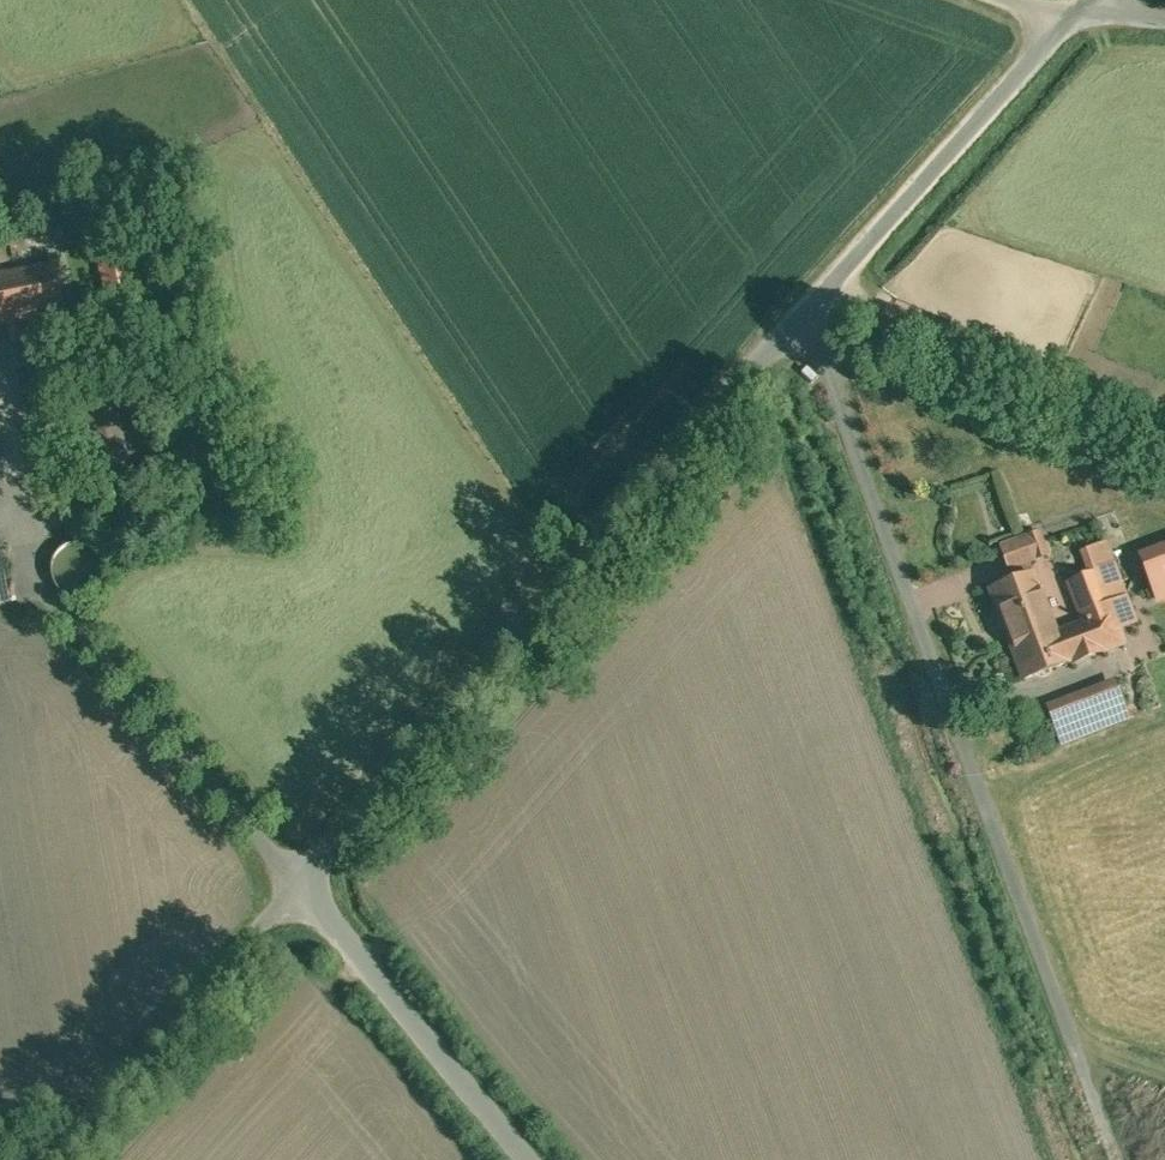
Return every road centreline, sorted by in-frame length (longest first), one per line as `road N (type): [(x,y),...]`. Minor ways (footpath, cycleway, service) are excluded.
road 1 (unclassified): [(300,869),(1069,23)]
road 2 (track): [(818,300),(1139,1159)]
road 3 (unclassified): [(300,869),(45,1159)]
road 4 (unclassified): [(534,1159),(300,869)]

